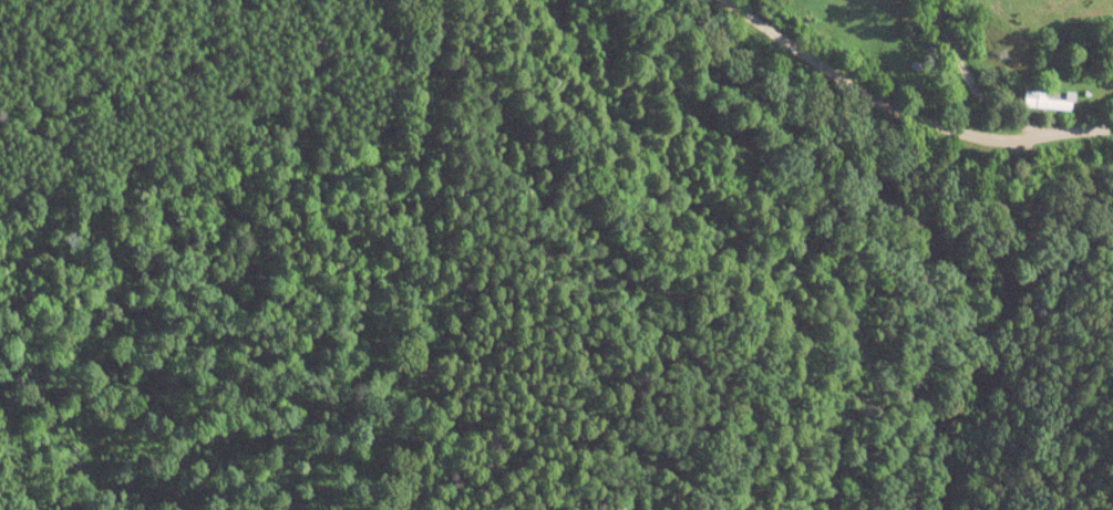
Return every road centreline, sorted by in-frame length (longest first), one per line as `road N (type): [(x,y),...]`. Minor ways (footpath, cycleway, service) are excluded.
road 1 (residential): [(1112,131),(1011,140),(931,125),(877,103),(724,0)]

